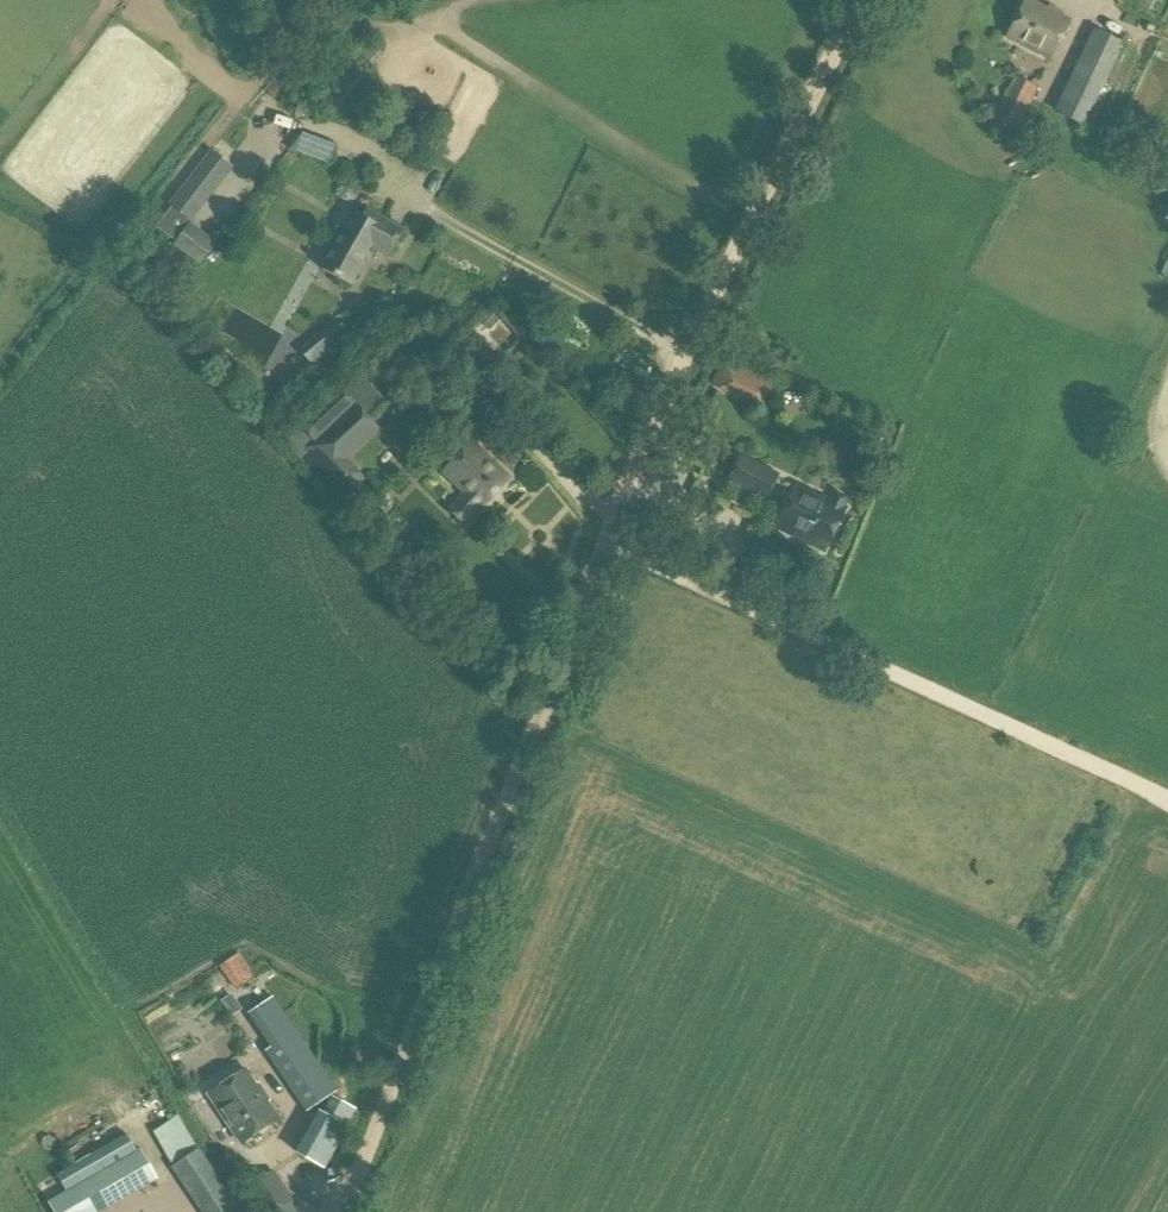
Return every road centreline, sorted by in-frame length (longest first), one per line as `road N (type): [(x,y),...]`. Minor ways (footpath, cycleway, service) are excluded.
road 1 (unclassified): [(345,1211),(604,541)]
road 2 (unclassified): [(1167,801),(604,541)]
road 3 (unclassified): [(604,541),(861,0)]

